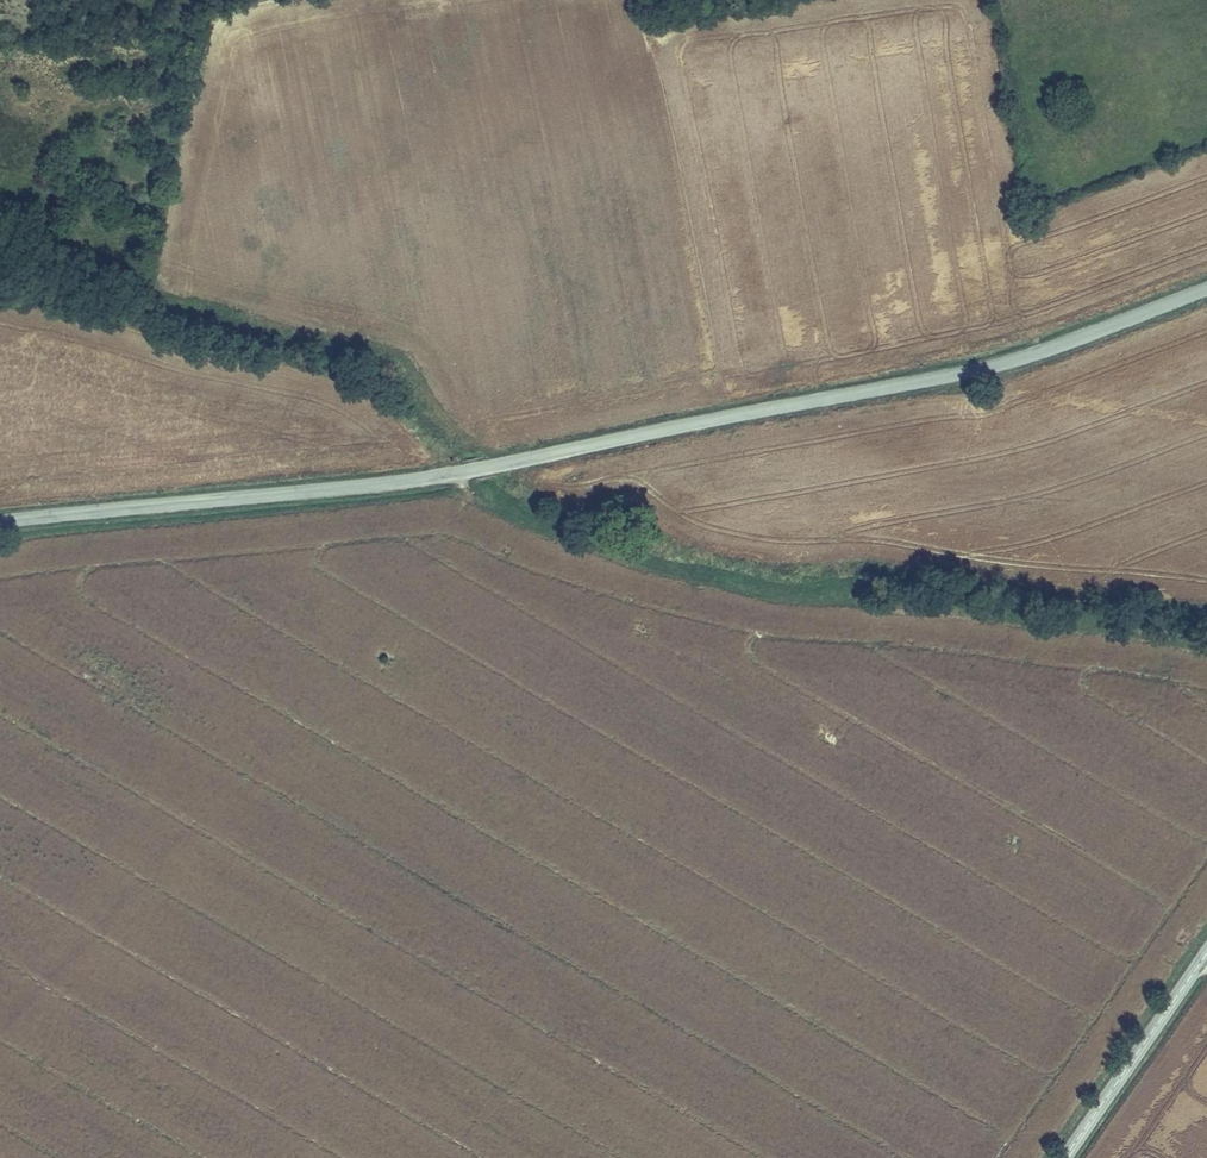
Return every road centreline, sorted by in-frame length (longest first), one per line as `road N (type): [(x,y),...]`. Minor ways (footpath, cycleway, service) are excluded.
road 1 (tertiary): [(0,523),(458,475),(970,371),(1206,290)]
road 2 (tertiary): [(1063,1157),(1206,949)]

